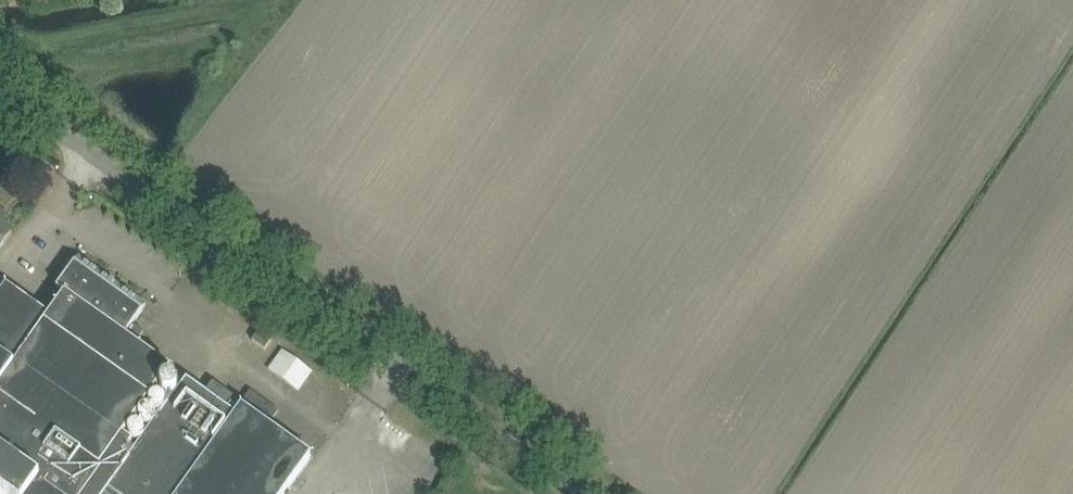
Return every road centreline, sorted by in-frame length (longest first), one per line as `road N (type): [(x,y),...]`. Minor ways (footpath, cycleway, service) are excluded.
road 1 (unclassified): [(559,493),(0,106)]

